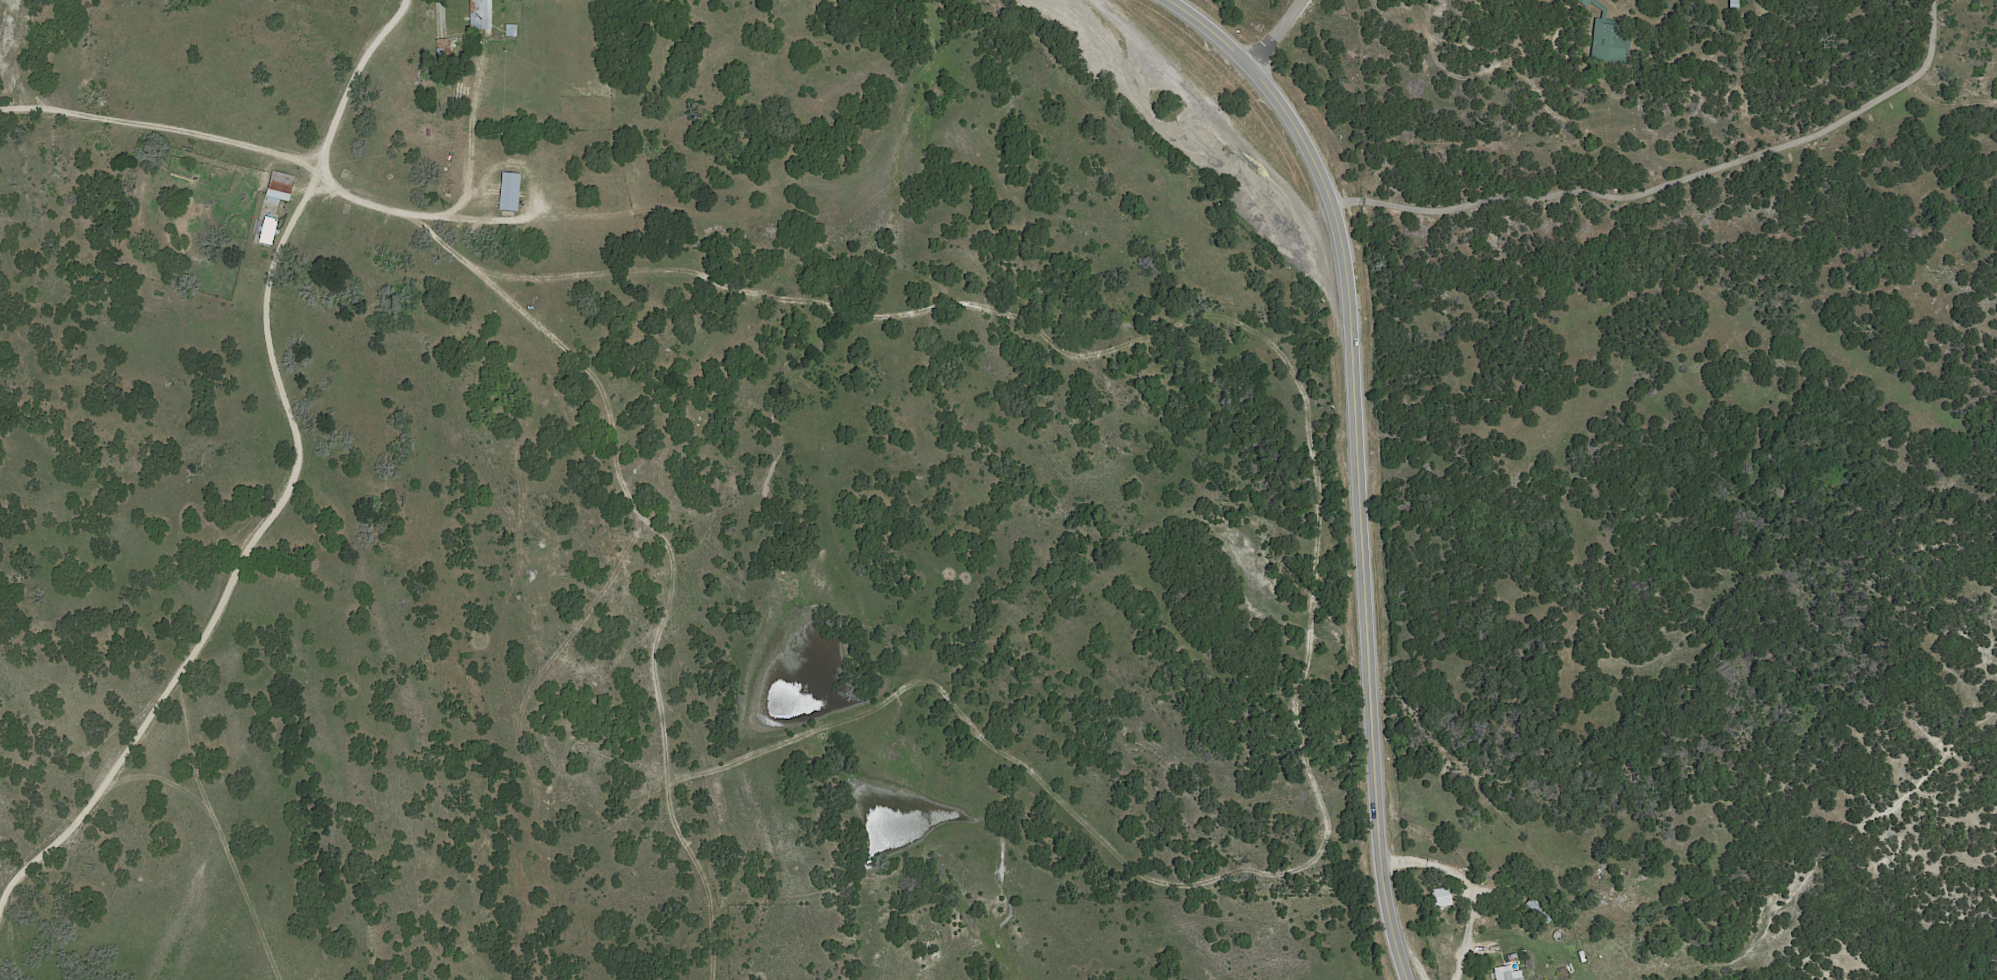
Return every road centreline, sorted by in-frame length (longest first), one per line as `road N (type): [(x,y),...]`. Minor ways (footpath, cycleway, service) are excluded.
road 1 (secondary): [(1166,0),(1249,66),(1309,146),(1349,279),(1374,729),(1393,922),(1411,979)]

